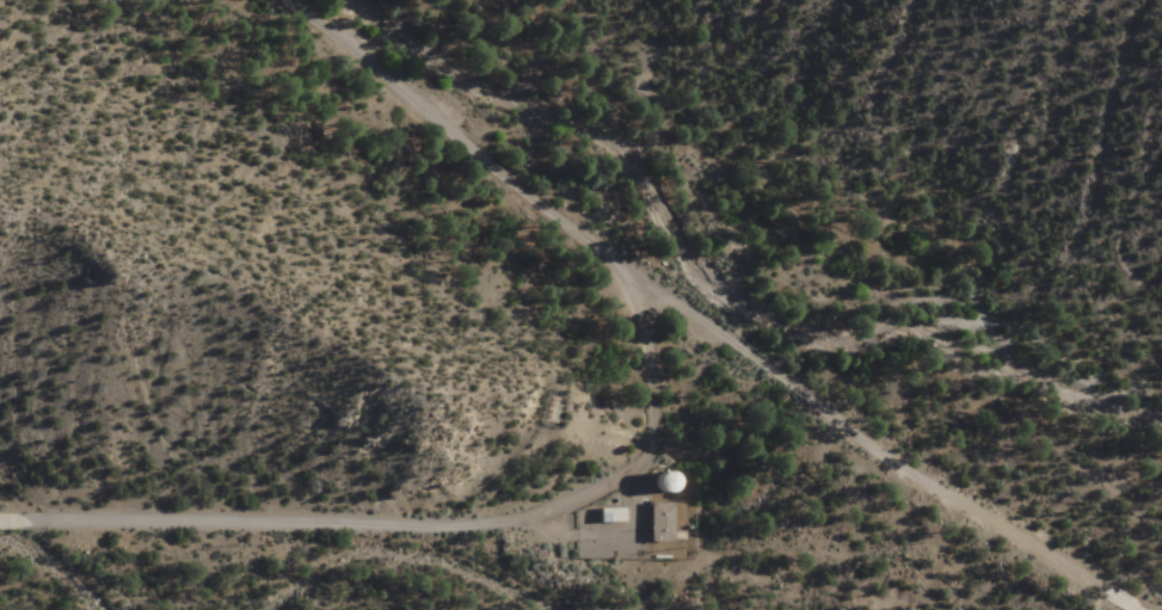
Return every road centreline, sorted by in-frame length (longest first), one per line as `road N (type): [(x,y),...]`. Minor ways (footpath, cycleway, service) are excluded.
road 1 (residential): [(288,0),(637,286),(711,324),(846,433),(1139,609)]
road 2 (residential): [(0,516),(460,523),(580,493),(648,454),(653,366),(637,286)]

